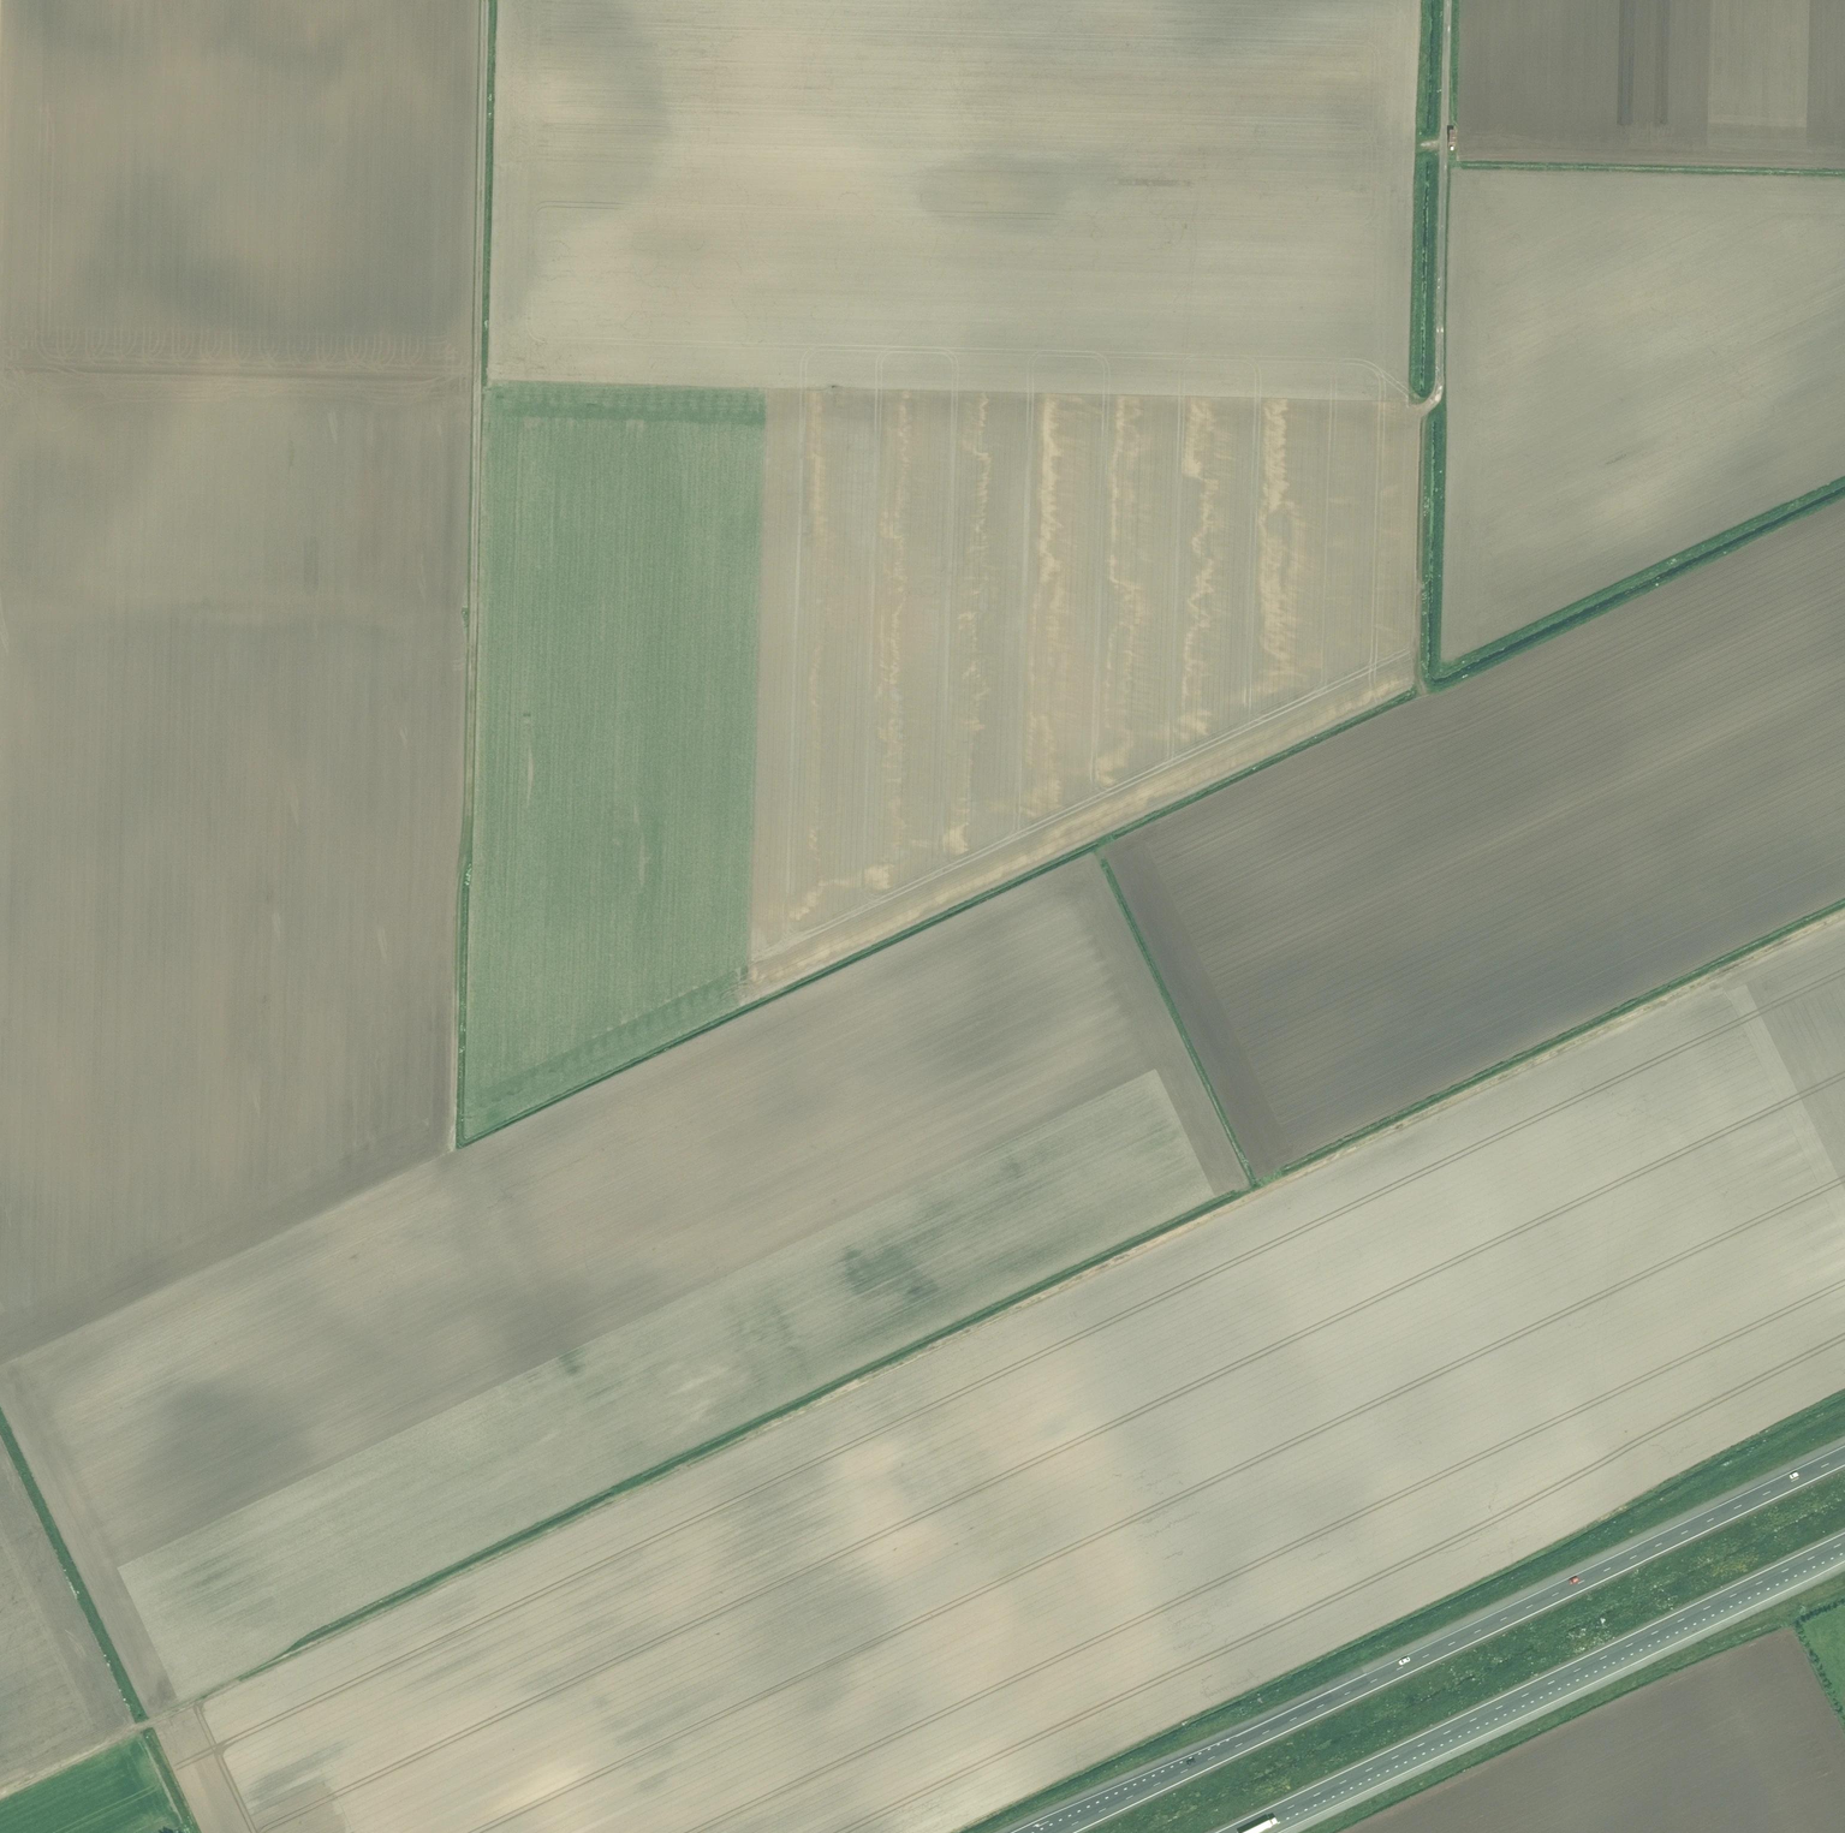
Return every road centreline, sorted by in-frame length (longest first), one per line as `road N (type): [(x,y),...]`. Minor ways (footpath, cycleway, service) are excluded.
road 1 (track): [(1844,916),(0,1799)]
road 2 (track): [(487,0),(454,1150)]
road 3 (motorway): [(1844,1455),(1053,1832)]
road 4 (motorway): [(1263,1822),(1844,1542)]
road 5 (track): [(1446,0),(1436,382),(1418,411)]

